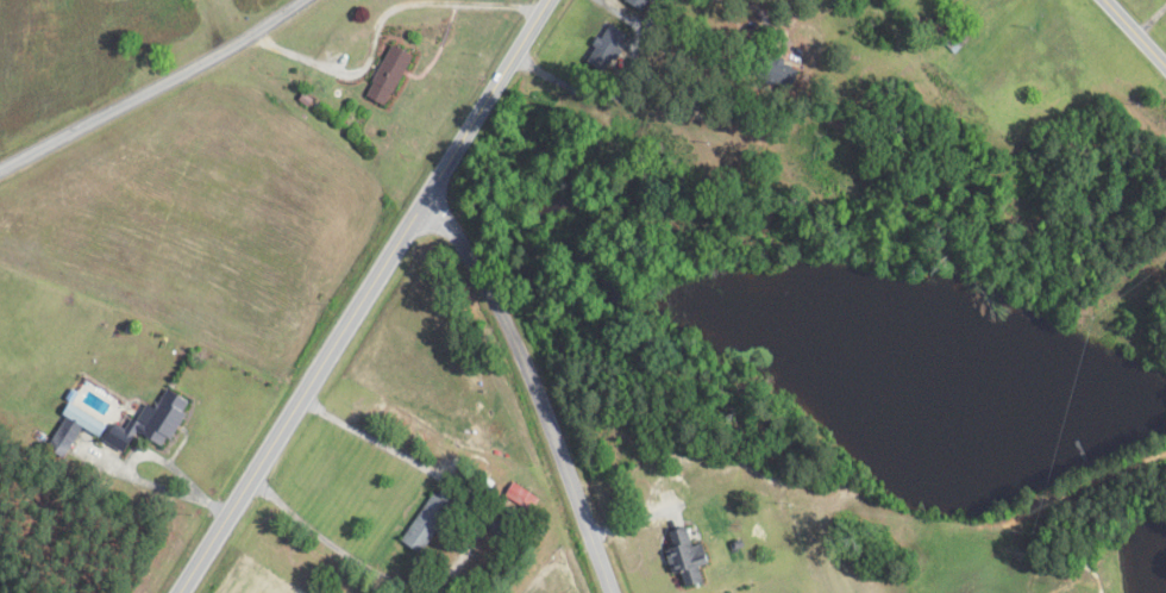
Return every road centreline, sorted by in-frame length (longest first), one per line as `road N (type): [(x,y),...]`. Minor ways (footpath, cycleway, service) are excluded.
road 1 (secondary): [(183,592),(541,0)]
road 2 (residential): [(621,592),(510,301),(435,183)]
road 3 (residential): [(0,169),(164,83),(279,0)]

